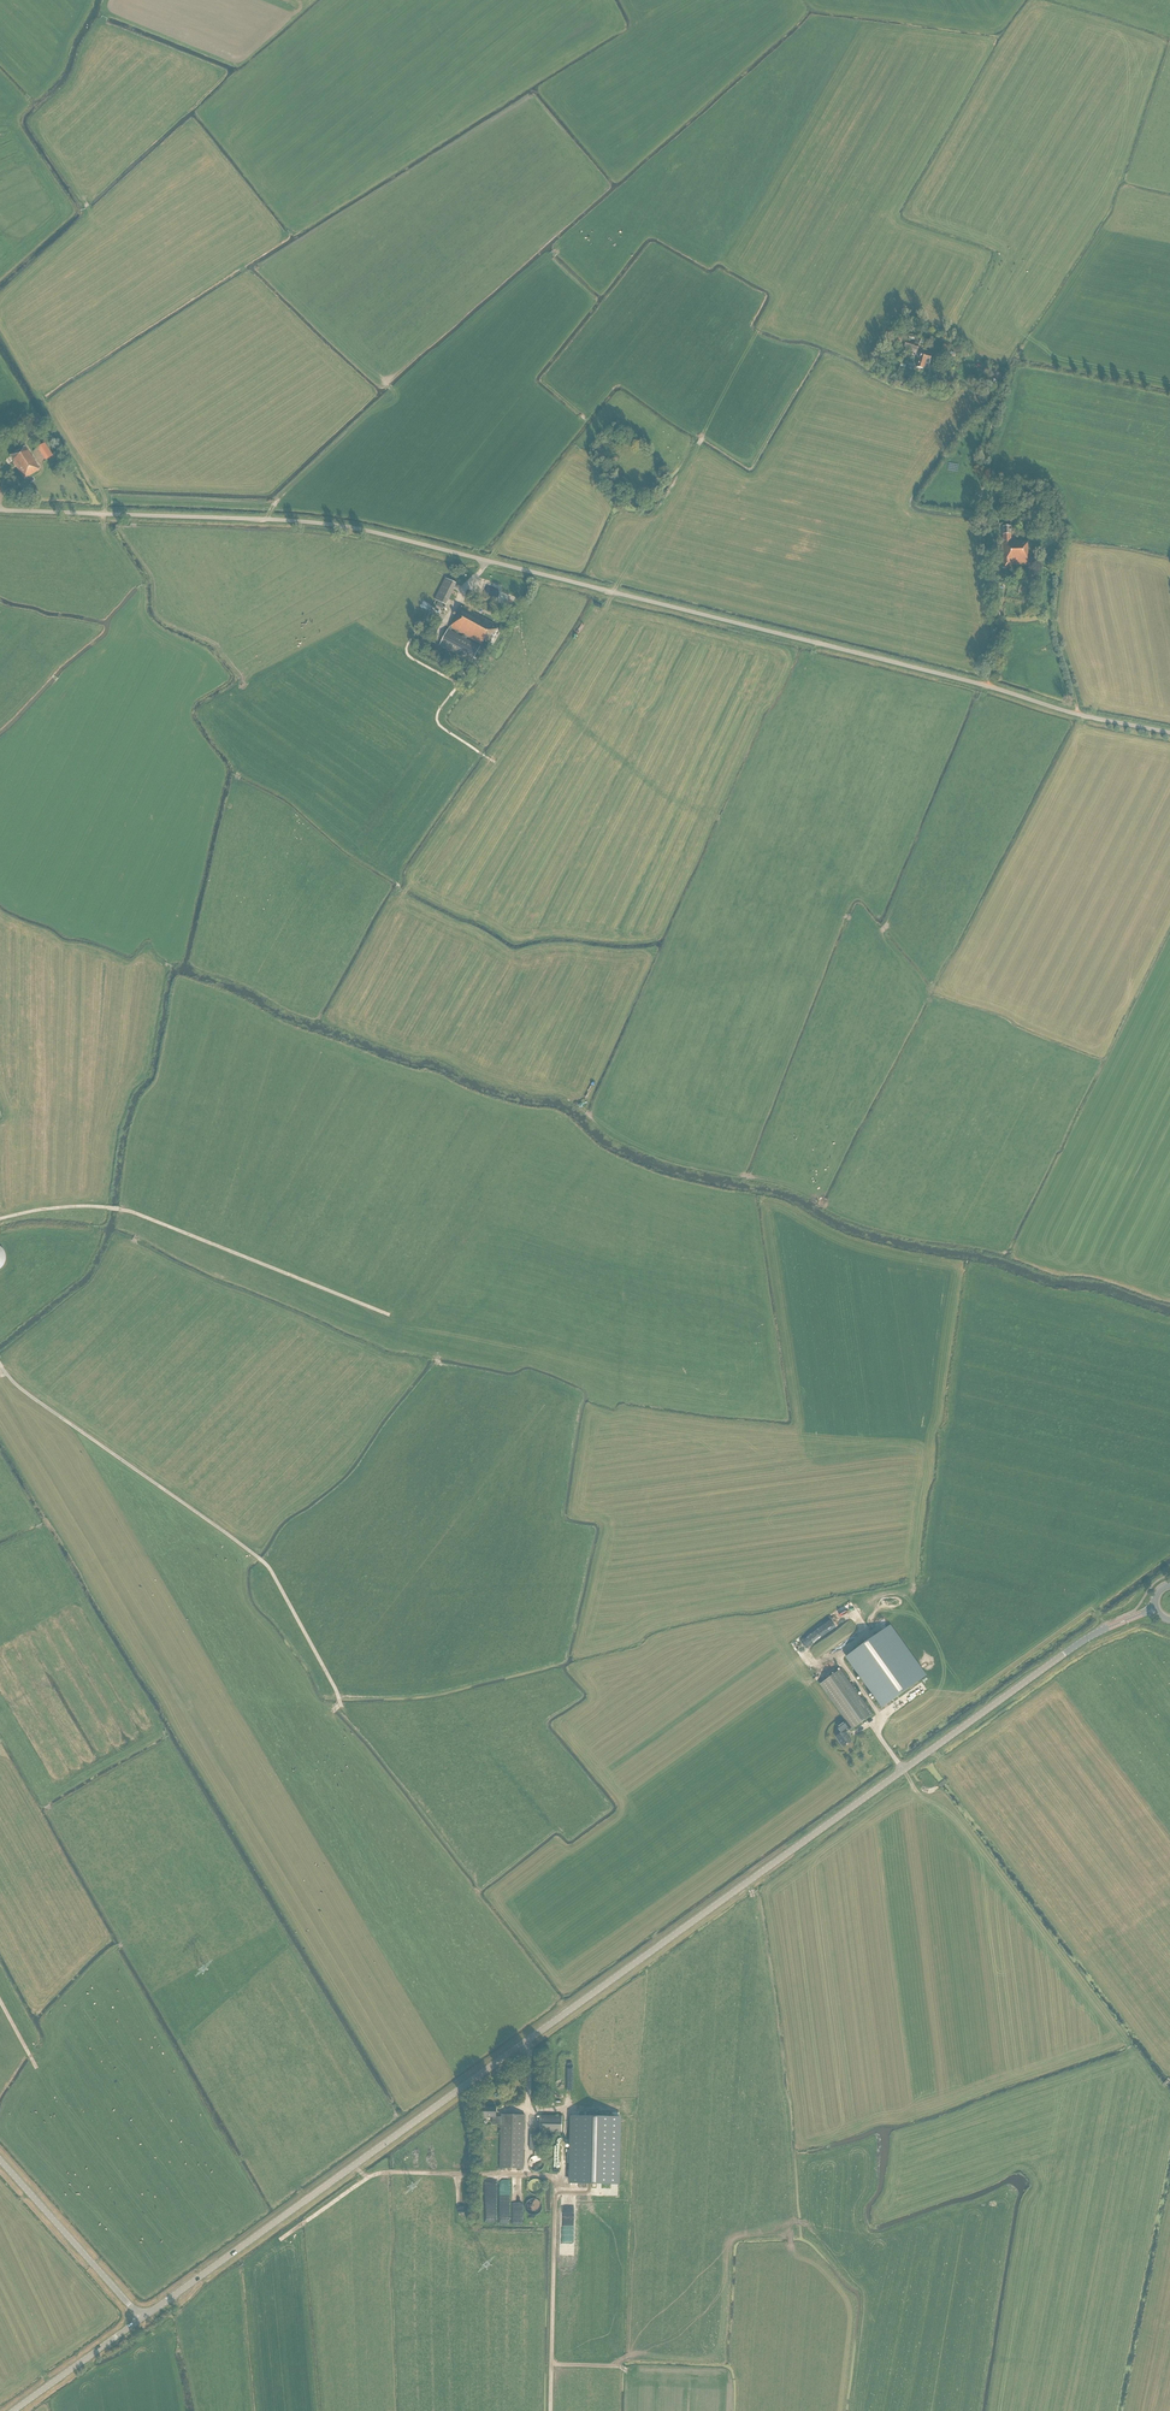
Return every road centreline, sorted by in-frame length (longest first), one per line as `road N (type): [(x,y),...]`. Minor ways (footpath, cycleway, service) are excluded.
road 1 (secondary): [(141,2317),(1087,1639),(1155,1609)]
road 2 (unclassified): [(1169,732),(369,532),(288,520),(0,510)]
road 3 (track): [(280,2240),(376,2173),(554,2177),(551,2410)]
road 4 (track): [(0,1365),(266,1565),(338,1692),(341,1706),(332,1712)]
road 5 (track): [(903,1770),(917,1794),(951,1808),(1163,2087),(1169,2080)]
road 6 (track): [(1076,714),(1055,628),(1060,507),(1051,493),(984,465),(1002,385),(968,361)]
road 7 (track): [(388,1314),(127,1211),(70,1207),(0,1219)]
road 8 (tertiary): [(141,2317),(0,2159)]
road 9 (track): [(613,592),(706,429)]
road 10 (secondary): [(14,2410),(141,2317)]
road 11 (track): [(495,762),(437,719),(477,660)]
road 12 (track): [(103,514),(100,489),(38,393)]
road 13 (track): [(1030,566),(1007,582),(985,685)]

